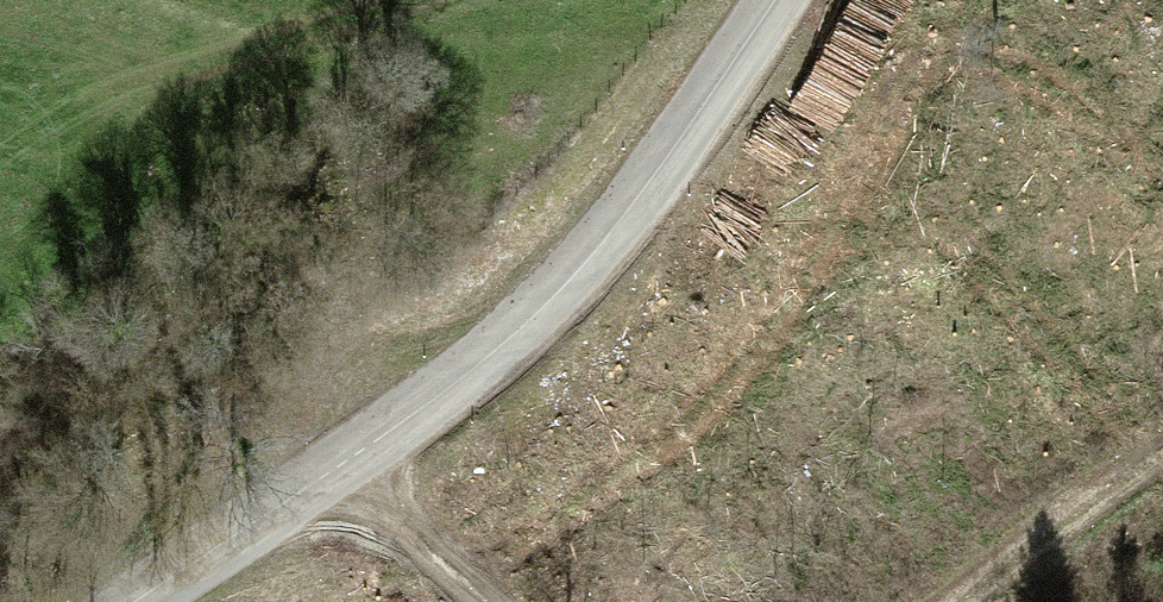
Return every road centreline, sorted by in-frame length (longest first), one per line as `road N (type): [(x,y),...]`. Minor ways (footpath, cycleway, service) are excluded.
road 1 (tertiary): [(133,601),(431,402),(540,310),(632,203),(775,0)]
road 2 (track): [(1162,453),(969,601)]
road 3 (track): [(495,601),(351,458)]

